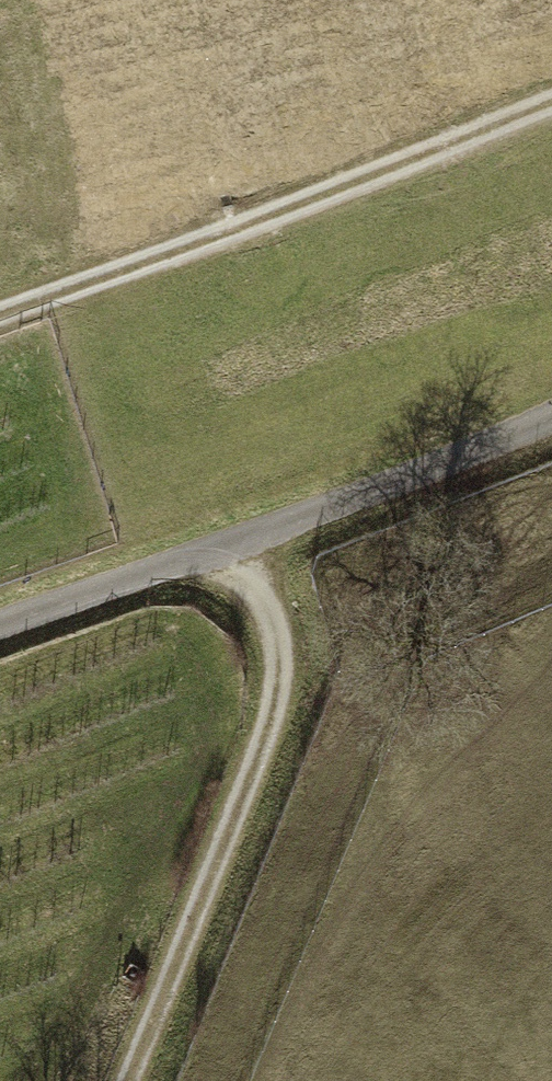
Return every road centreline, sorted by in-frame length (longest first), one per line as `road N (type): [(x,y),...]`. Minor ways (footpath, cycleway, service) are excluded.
road 1 (track): [(128,1080),(257,761),(277,668),(264,609),(231,543),(551,417)]
road 2 (track): [(551,103),(0,316)]
road 3 (residential): [(0,624),(231,543)]

